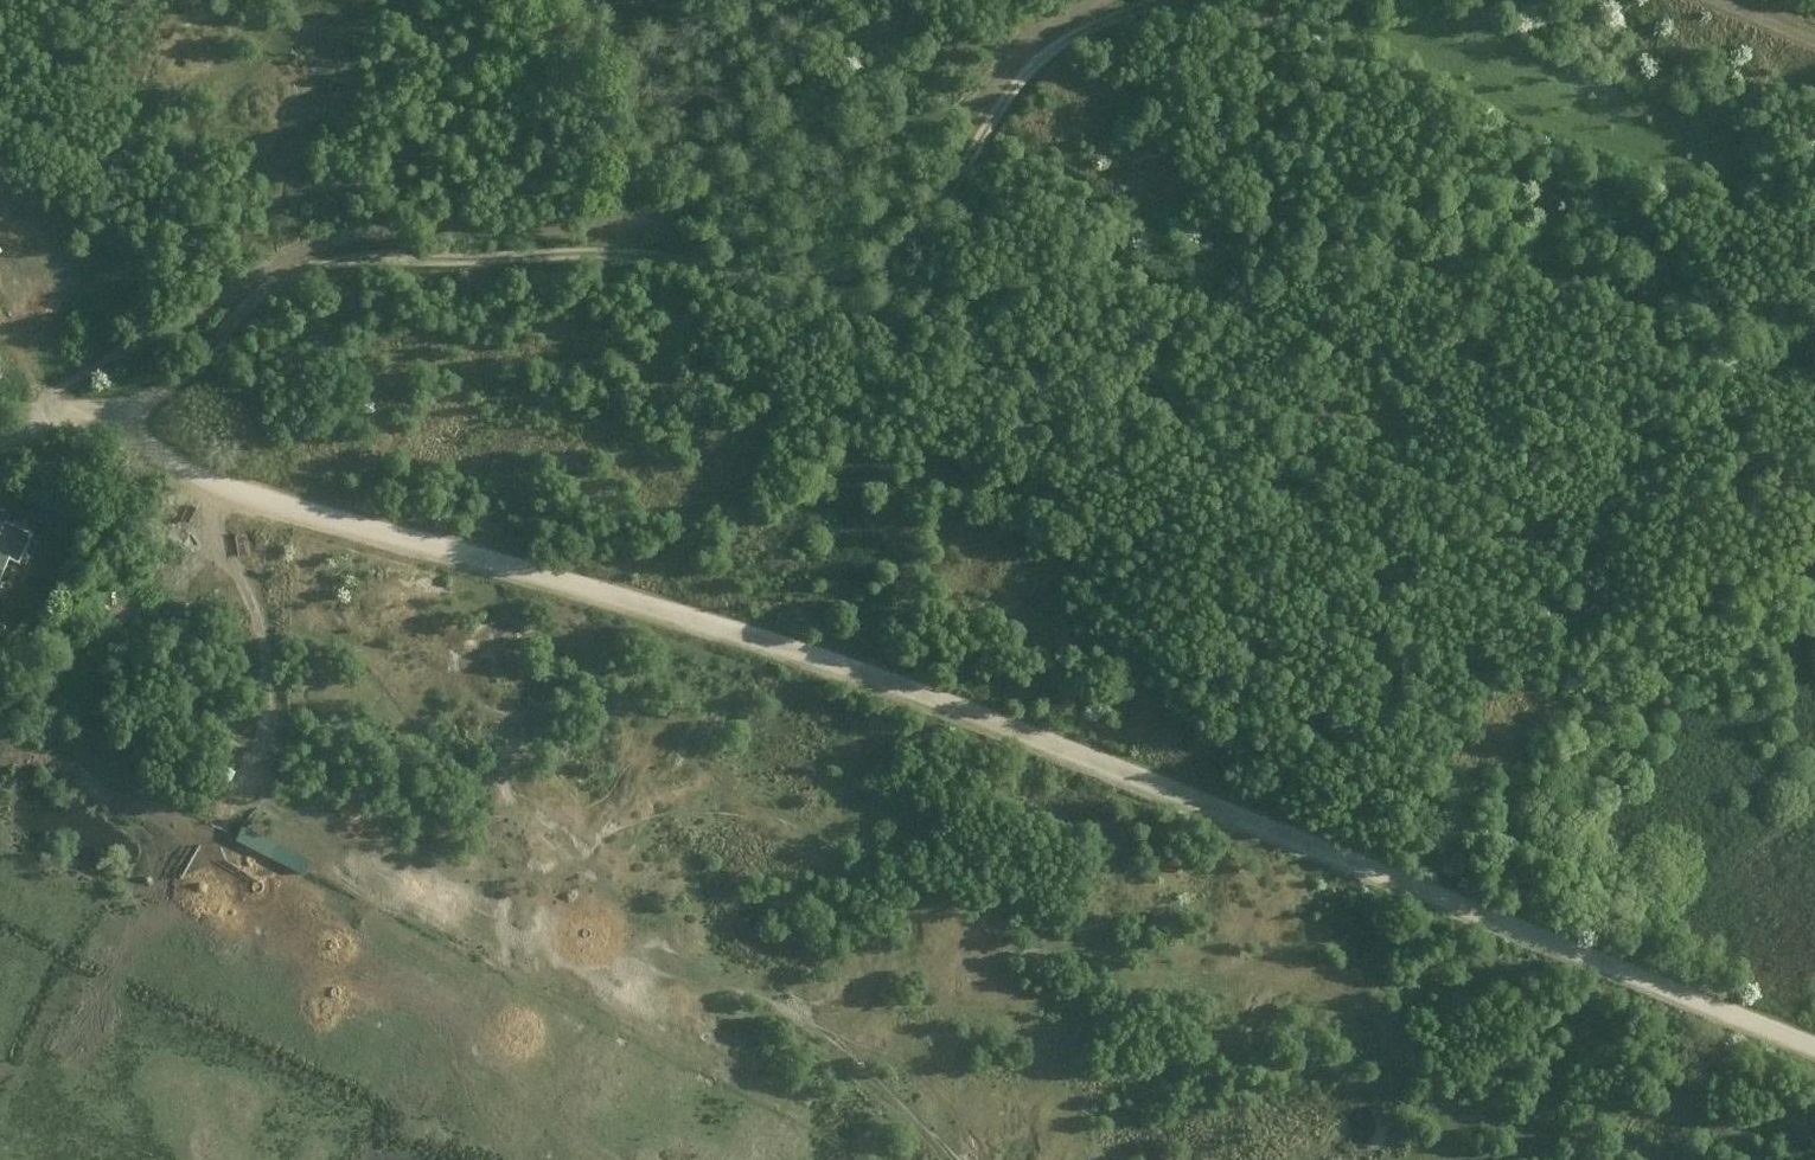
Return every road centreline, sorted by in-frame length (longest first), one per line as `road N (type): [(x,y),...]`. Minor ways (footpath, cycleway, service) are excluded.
road 1 (track): [(38,420),(80,411),(122,417),(192,467),(287,507),(596,590),(925,696),(1814,1048)]
road 2 (track): [(1173,0),(1059,58),(1027,88),(943,221),(867,279),(808,286),(638,262),(357,259),(306,267),(266,293),(186,378),(122,417)]
road 3 (track): [(192,467),(220,551),(260,619),(267,736),(243,813)]

